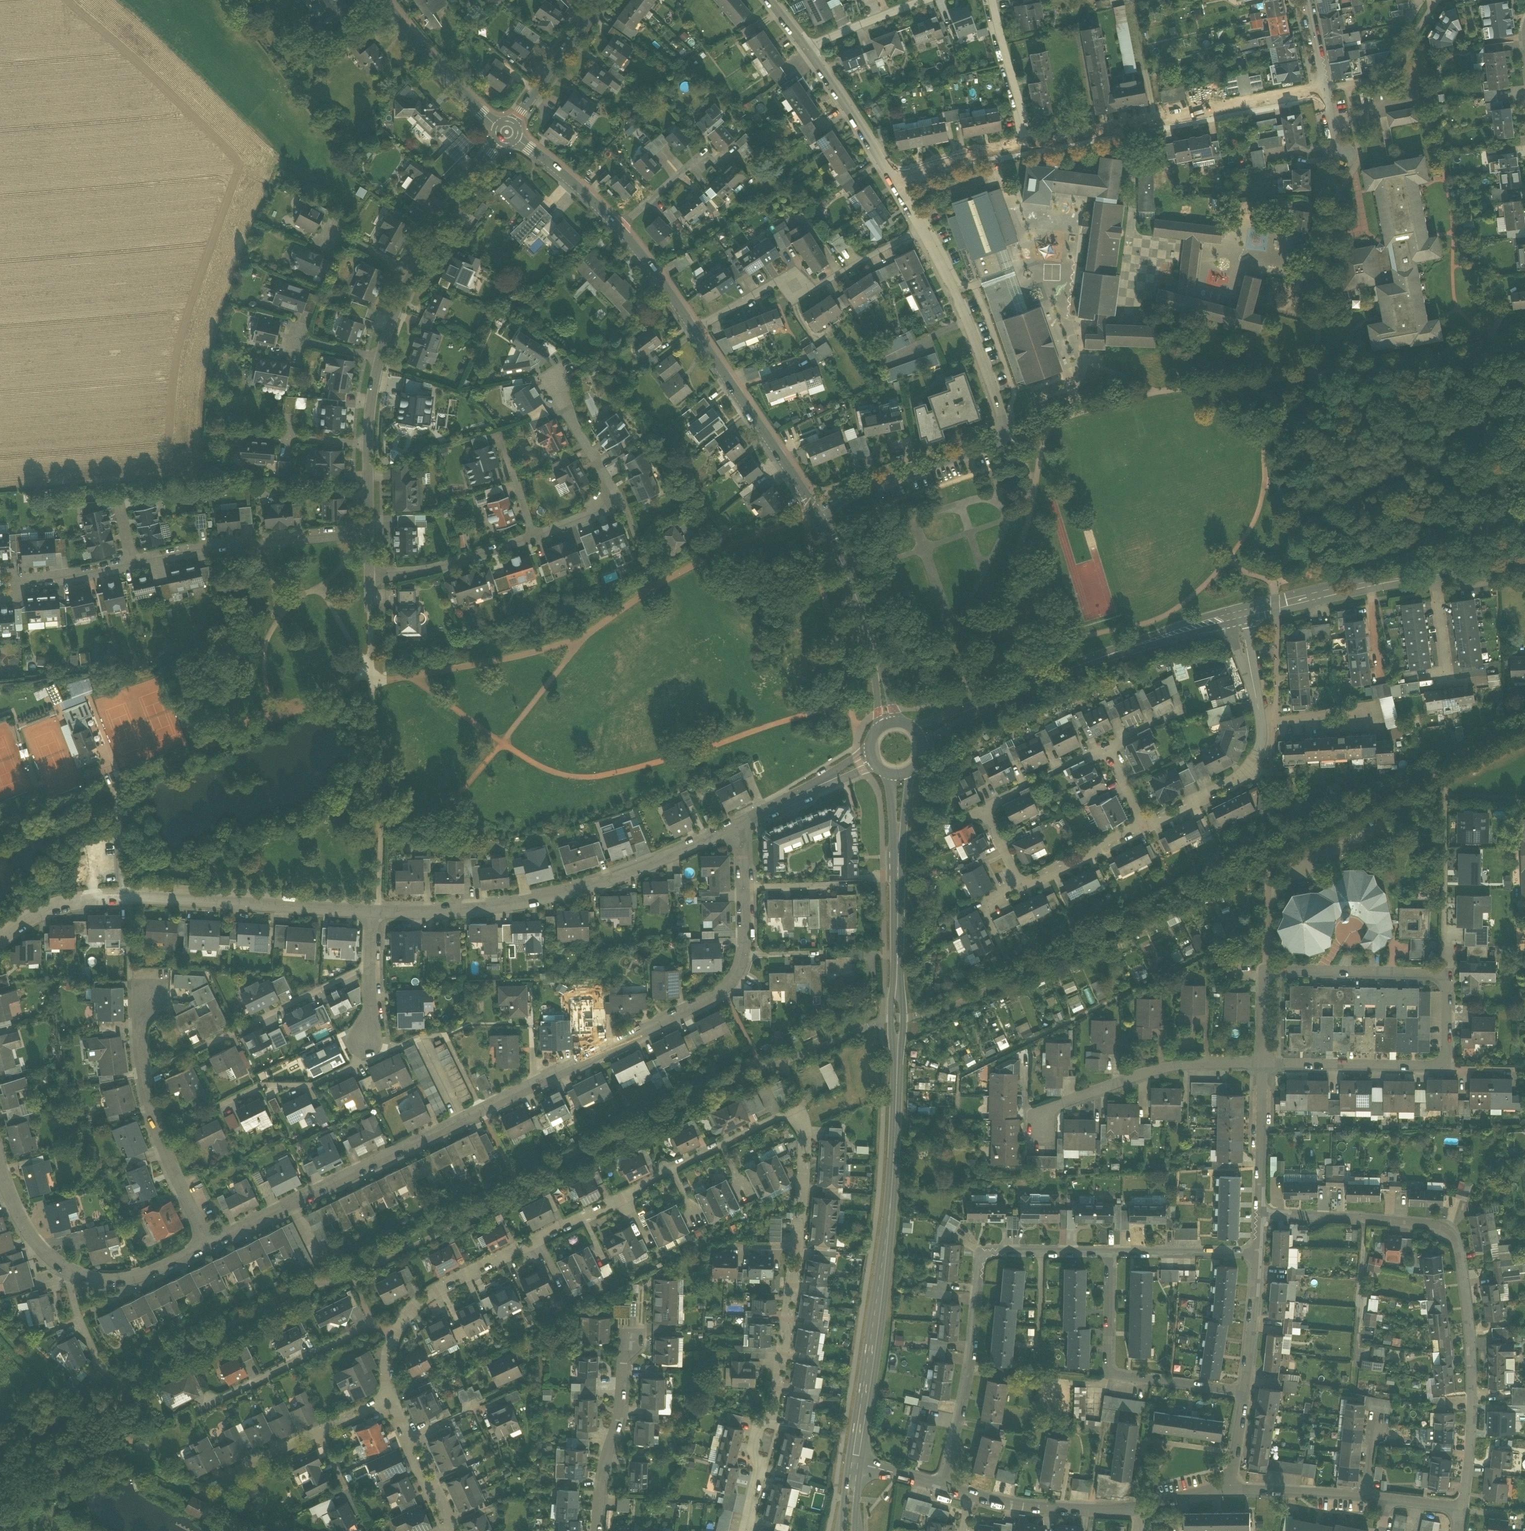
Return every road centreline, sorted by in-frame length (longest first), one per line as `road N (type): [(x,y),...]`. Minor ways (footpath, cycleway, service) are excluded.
road 1 (residential): [(743,825),(741,972),(723,992),(209,1243)]
road 2 (secondary): [(855,1463),(892,1183),(899,774)]
road 3 (residential): [(654,1179),(787,1114),(803,1119),(796,1281),(746,1530)]
road 4 (residential): [(1261,1213),(1432,1226),(1458,1243),(1473,1412),(1462,1508)]
road 5 (residential): [(1265,972),(1449,976),(1448,1068),(1266,1066)]
road 6 (residential): [(921,230),(968,321),(1003,436),(815,512)]
road 7 (residential): [(0,941),(30,916),(98,897),(373,912)]
road 8 (residential): [(373,912),(489,908),(595,886),(743,825)]
road 9 (residential): [(940,1485),(966,1388),(983,1252),(1110,1254)]
road 10 (secondary): [(919,737),(1085,663),(1238,614)]
road 11 (residential): [(654,1179),(417,1301),(393,1334)]
road 12 (residential): [(1028,146),(1325,91)]
road 13 (residential): [(209,1243),(129,1284),(93,1285),(50,1261),(35,1242),(0,1157)]
road 14 (residential): [(694,330),(786,277),(805,294),(921,230)]
road 15 (residential): [(1110,1254),(1109,1375),(1244,1390)]
road 16 (residential): [(144,1076),(371,963)]
road 17 (residential): [(155,1135),(264,1084),(312,1085),(360,1061),(369,1041)]
road 18 (residential): [(369,530),(131,564)]
road 19 (residential): [(1266,1066),(1164,1069),(1034,1115)]
road 20 (residential): [(533,536),(615,504),(552,383)]
road 21 (tertiary): [(815,512),(859,605),(887,723)]
road 22 (tertiary): [(694,330),(815,512)]
road 23 (residential): [(393,1334),(373,1323),(201,1408)]
road 24 (secondary): [(1238,614),(1435,575)]
road 25 (residential): [(596,1530),(627,1332)]
road 26 (residential): [(222,1483),(389,1402)]
road 27 (tertiary): [(383,0),(440,69),(507,132)]
road 28 (residential): [(507,132),(412,272)]
road 29 (residential): [(972,1493),(1026,1507),(1139,1509)]
road 30 (residential): [(372,576),(435,569),(533,536)]
road 31 (residential): [(602,0),(507,132)]
road 32 (residential): [(1235,1454),(1145,1440),(1139,1509)]
road 33 (residential): [(806,47),(893,180)]
road 34 (residential): [(991,0),(1028,146)]
road 35 (residential): [(1110,1254),(1259,1251)]
road 36 (tertiary): [(507,132),(619,228)]
road 37 (residential): [(1266,1066),(1261,1213)]
road 38 (residential): [(743,825),(871,758)]
road 39 (residential): [(1238,614),(1260,753)]
road 40 (residential): [(1259,1251),(1244,1390)]
road 41 (residential): [(893,180),(1028,146)]
road 42 (residential): [(1260,753),(1244,774),(1144,825)]
road 43 (residential): [(1144,825),(1022,887)]
road 44 (residential): [(1230,1488),(1365,1497)]
road 45 (residential): [(806,47),(929,0)]
road 46 (tertiary): [(619,228),(694,330)]
road 47 (residential): [(209,1243),(155,1135)]

